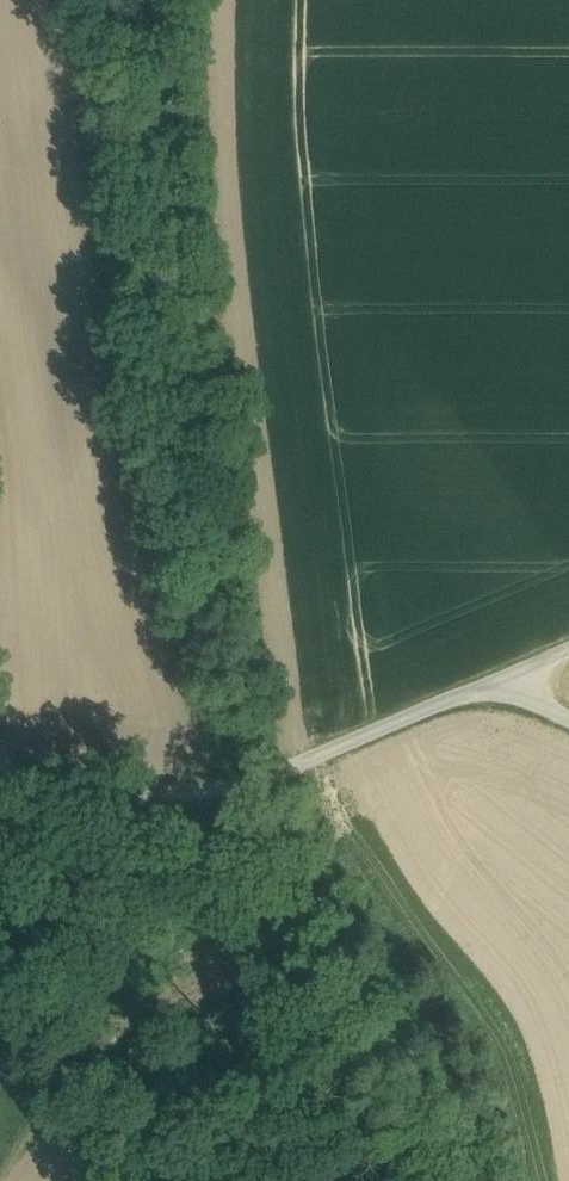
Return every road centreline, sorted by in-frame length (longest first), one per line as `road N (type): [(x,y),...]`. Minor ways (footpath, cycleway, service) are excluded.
road 1 (secondary): [(0,1044),(568,667)]
road 2 (unclassified): [(568,651),(272,773),(213,789),(0,784)]
road 3 (unclassified): [(0,815),(54,1070),(97,1180)]

